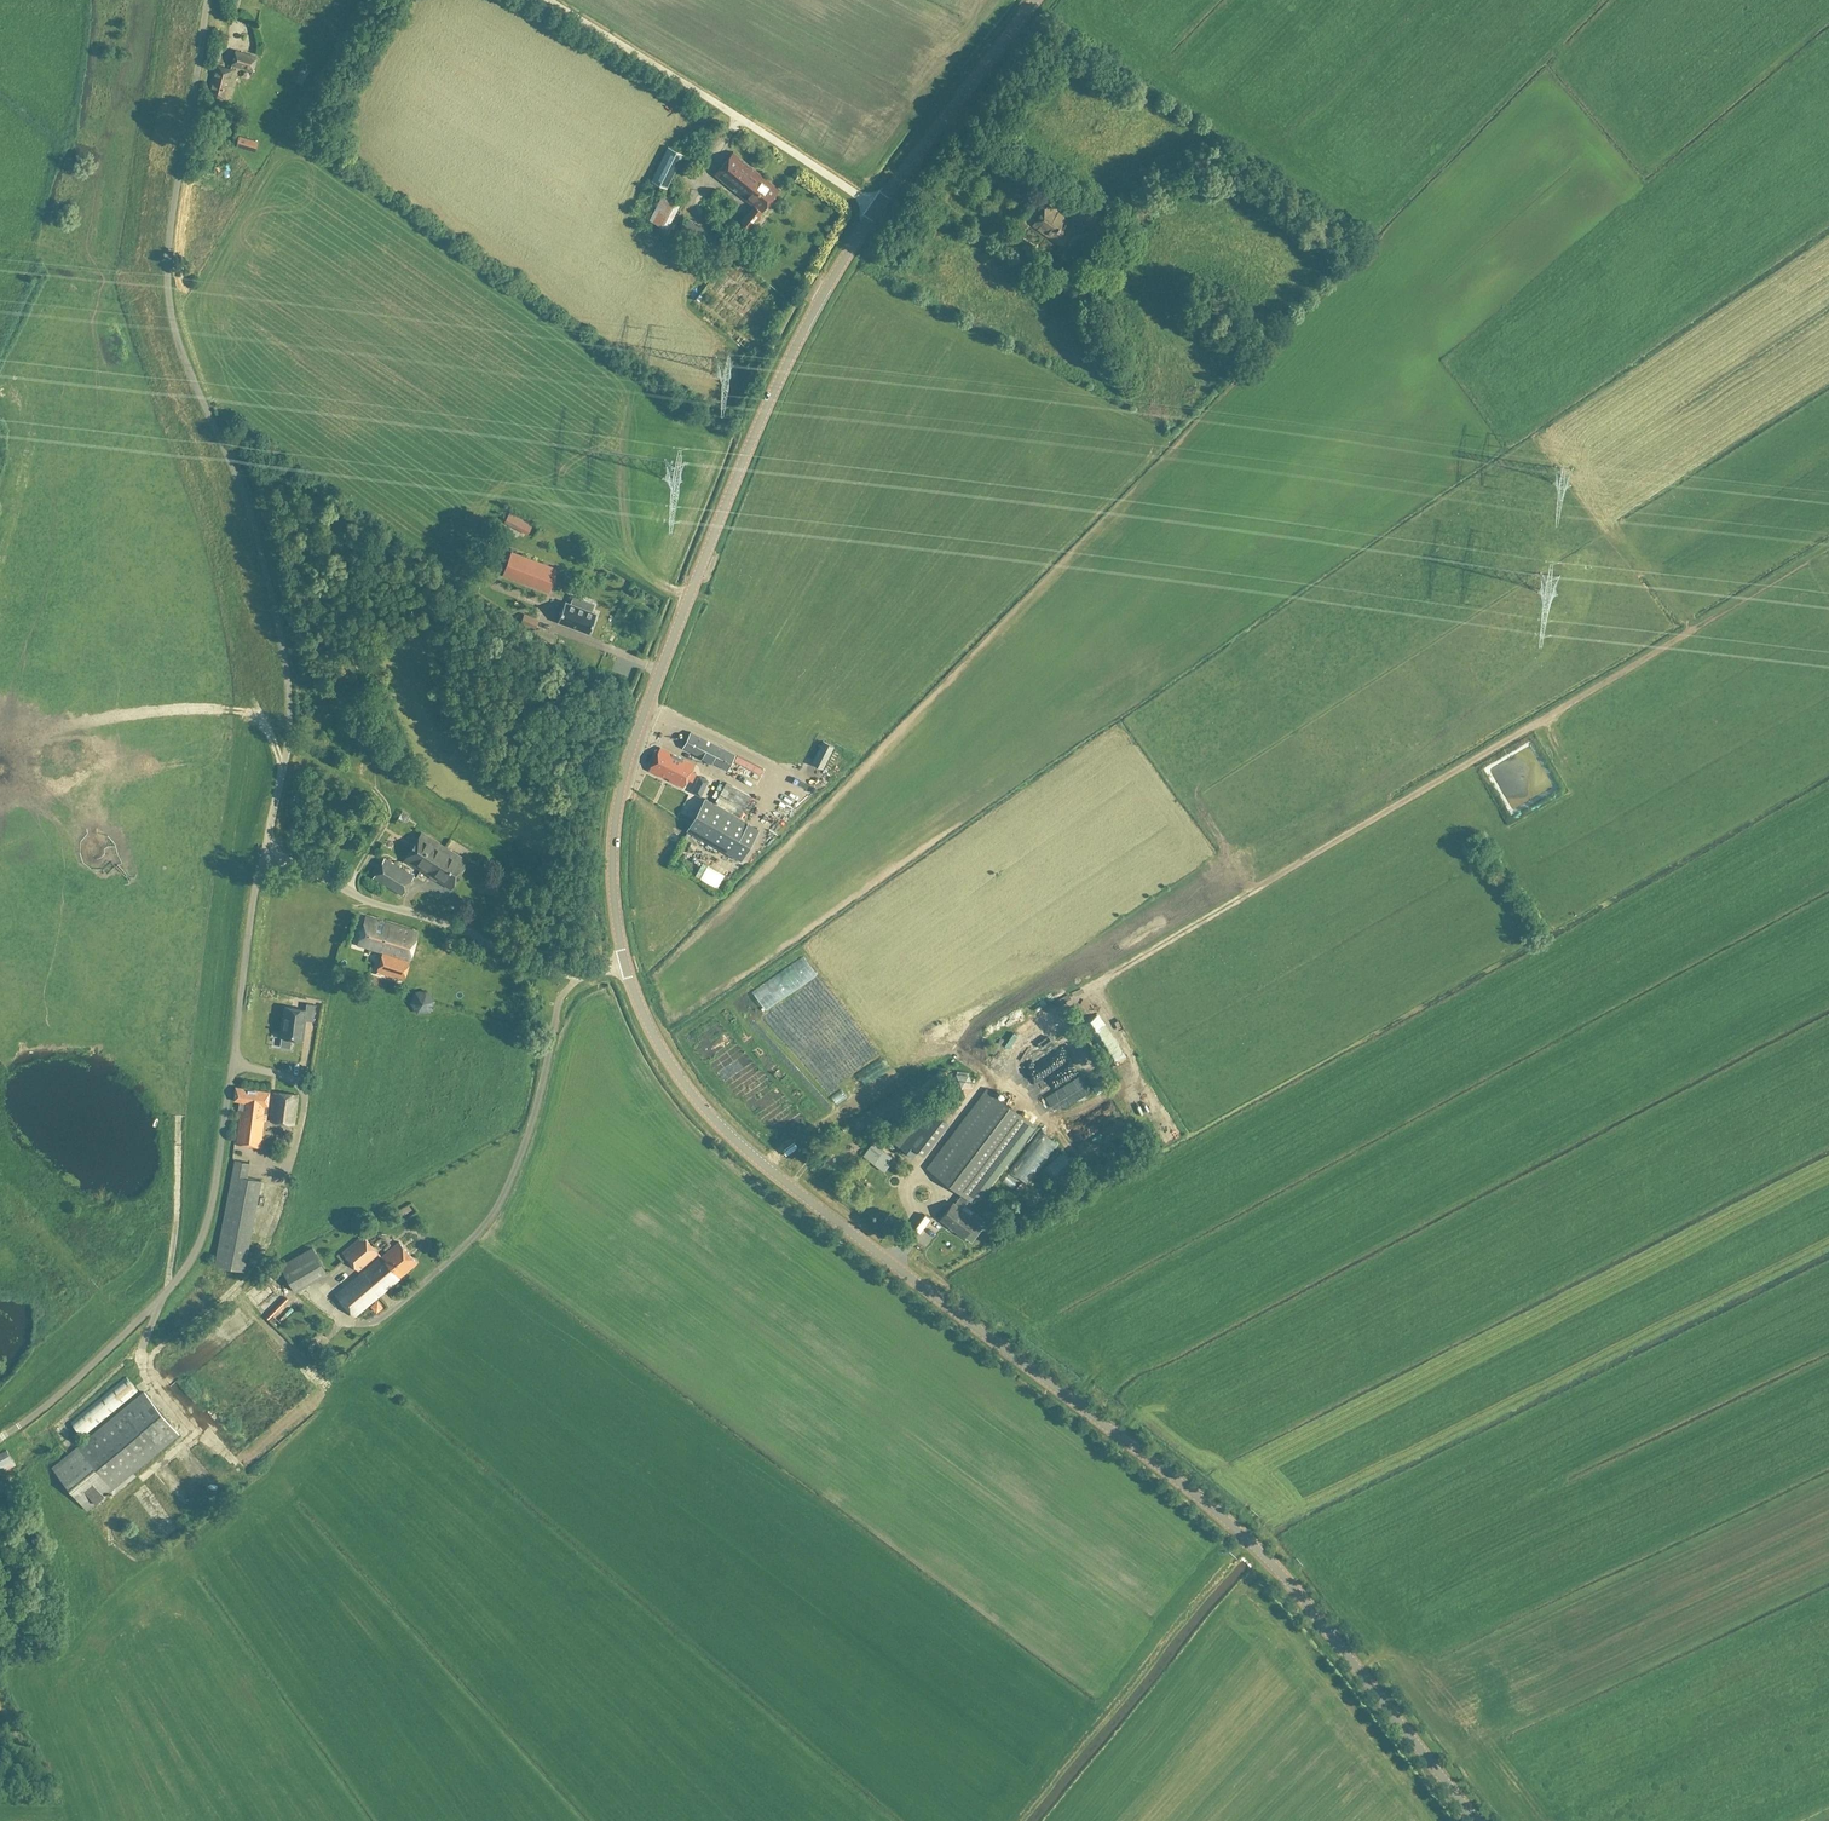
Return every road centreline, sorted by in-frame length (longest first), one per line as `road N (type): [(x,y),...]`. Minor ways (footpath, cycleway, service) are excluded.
road 1 (tertiary): [(1474,1820),(1265,1560),(1160,1470),(744,1152),(663,1057),(631,989),(614,923),(610,850),(630,742),(794,342),(875,208)]
road 2 (unclassified): [(0,1438),(144,1315),(197,1249),(214,1189),(251,906),(290,739),(283,657),(256,534),(169,297),(171,232),(208,0)]
road 3 (unclassified): [(875,208),(546,0)]
road 4 (track): [(0,731),(230,711),(262,726),(283,769)]
road 5 (tertiary): [(875,208),(1033,0)]
road 6 (track): [(178,1114),(169,1289)]

